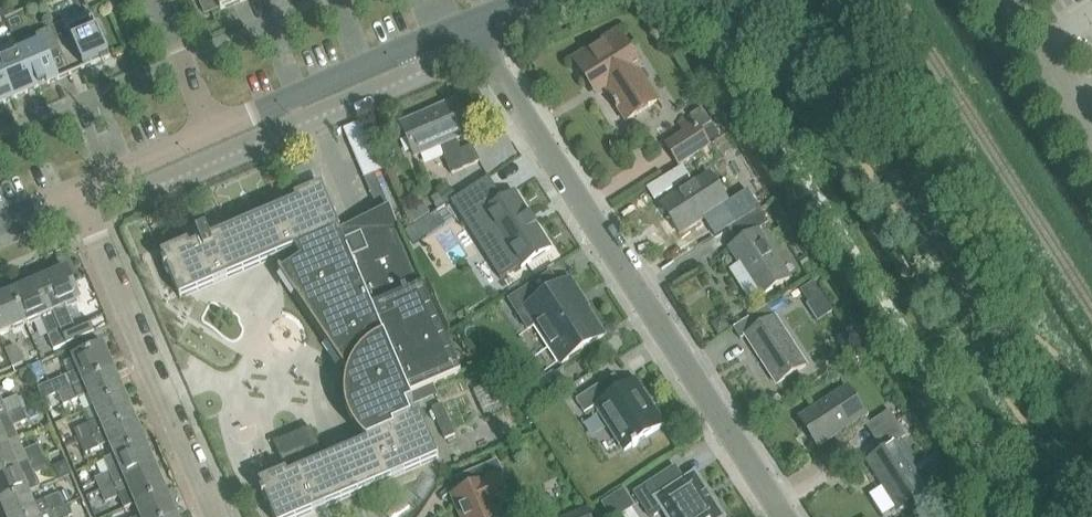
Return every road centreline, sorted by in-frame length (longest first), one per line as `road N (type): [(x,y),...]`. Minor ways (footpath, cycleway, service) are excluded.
road 1 (residential): [(785,516),(467,22)]
road 2 (residential): [(217,516),(75,189)]
road 3 (residential): [(214,131),(467,22)]
road 4 (residential): [(75,189),(214,131)]
road 5 (unclassified): [(1091,124),(1012,0)]
road 6 (residential): [(214,131),(159,0)]

